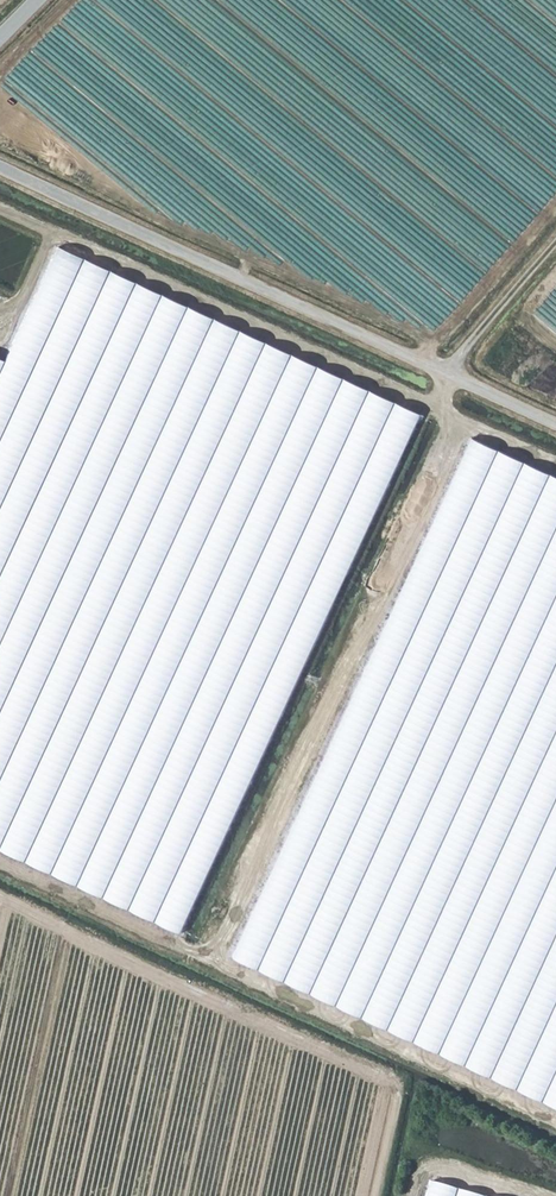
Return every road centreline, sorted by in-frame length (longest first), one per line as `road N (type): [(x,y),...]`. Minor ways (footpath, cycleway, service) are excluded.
road 1 (unclassified): [(0,160),(555,421)]
road 2 (track): [(555,240),(443,368)]

